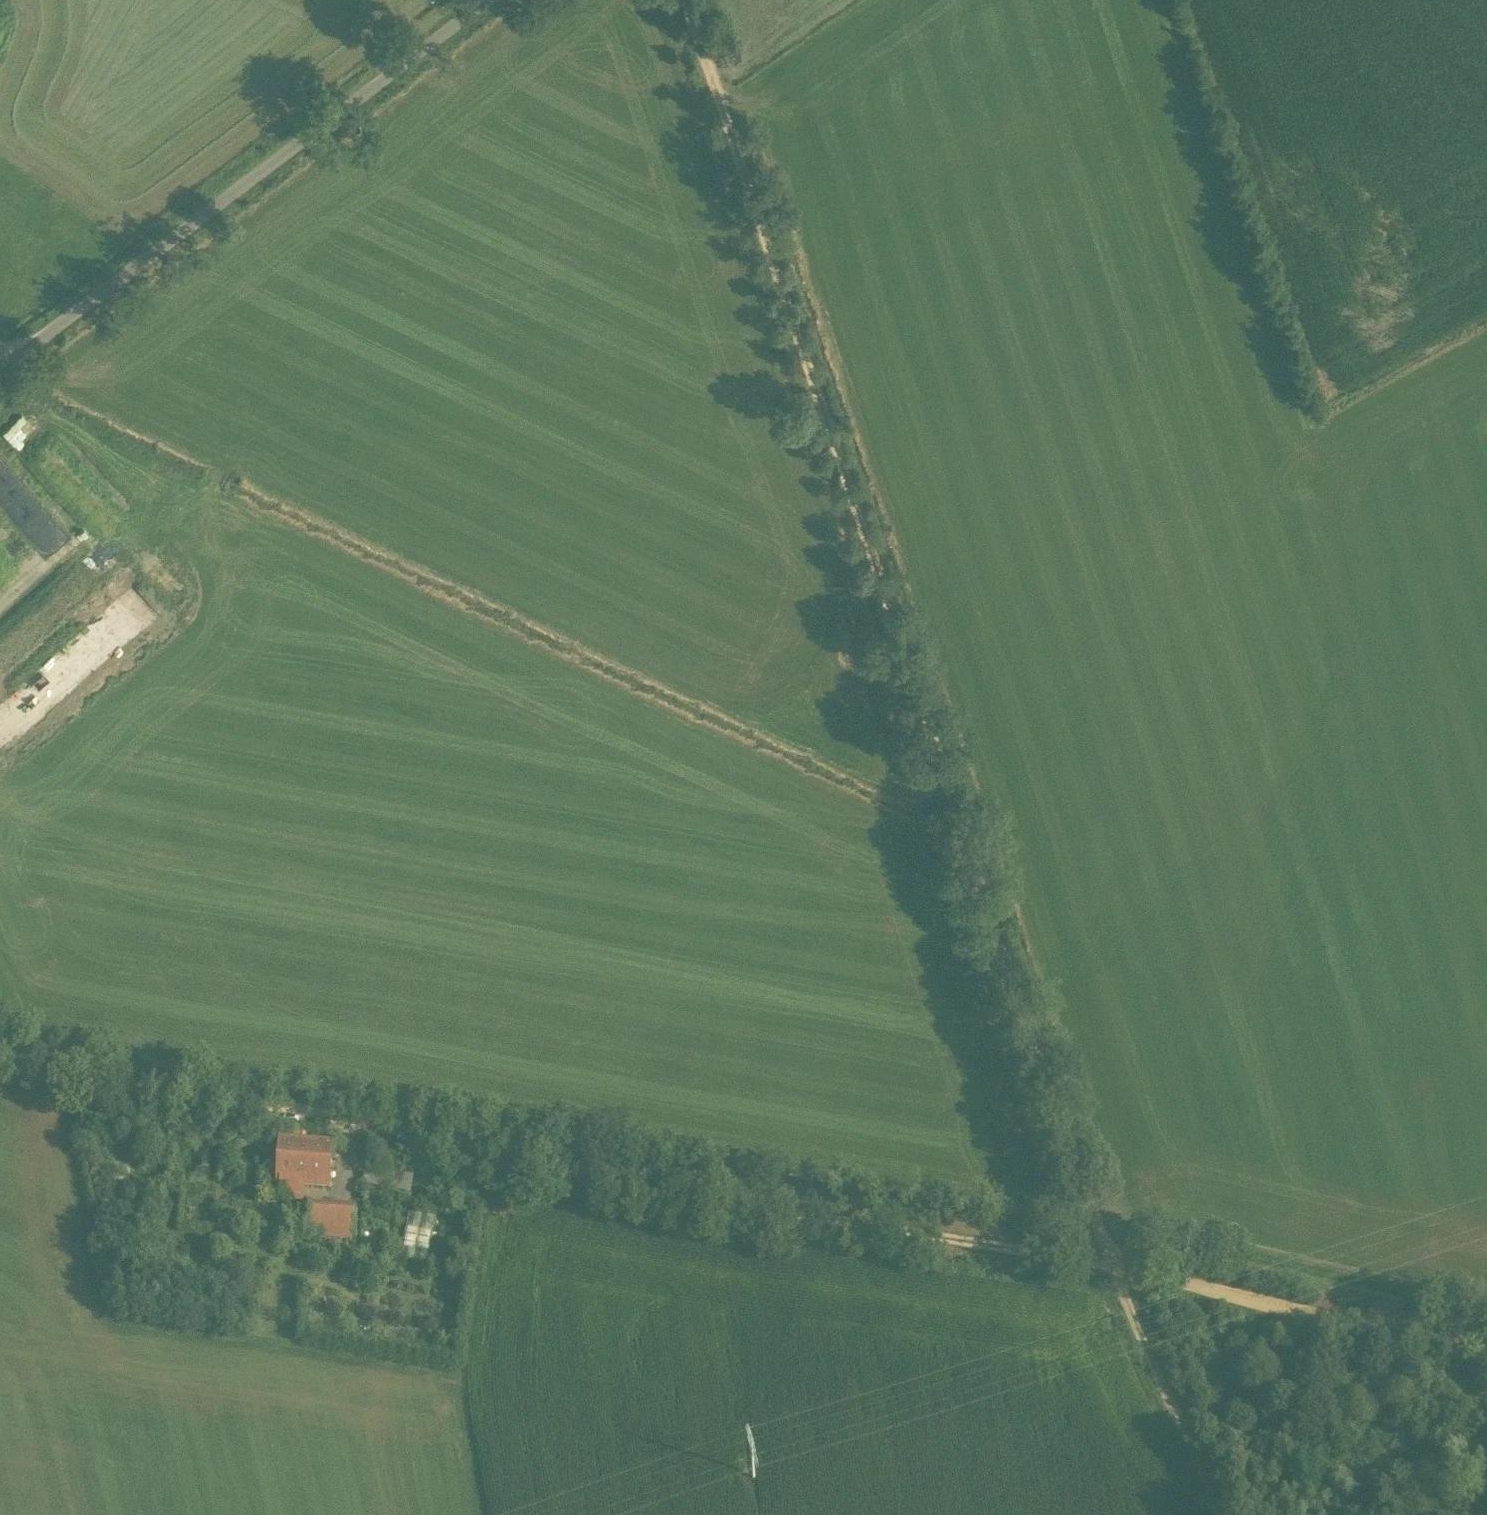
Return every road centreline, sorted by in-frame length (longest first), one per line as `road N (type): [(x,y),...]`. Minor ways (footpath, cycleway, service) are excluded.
road 1 (track): [(1111,1266),(690,0)]
road 2 (track): [(0,1055),(618,1181),(1111,1266)]
road 3 (unclassified): [(0,382),(486,0)]
road 4 (track): [(1111,1266),(1486,1352)]
road 5 (track): [(1221,1514),(1111,1266)]

